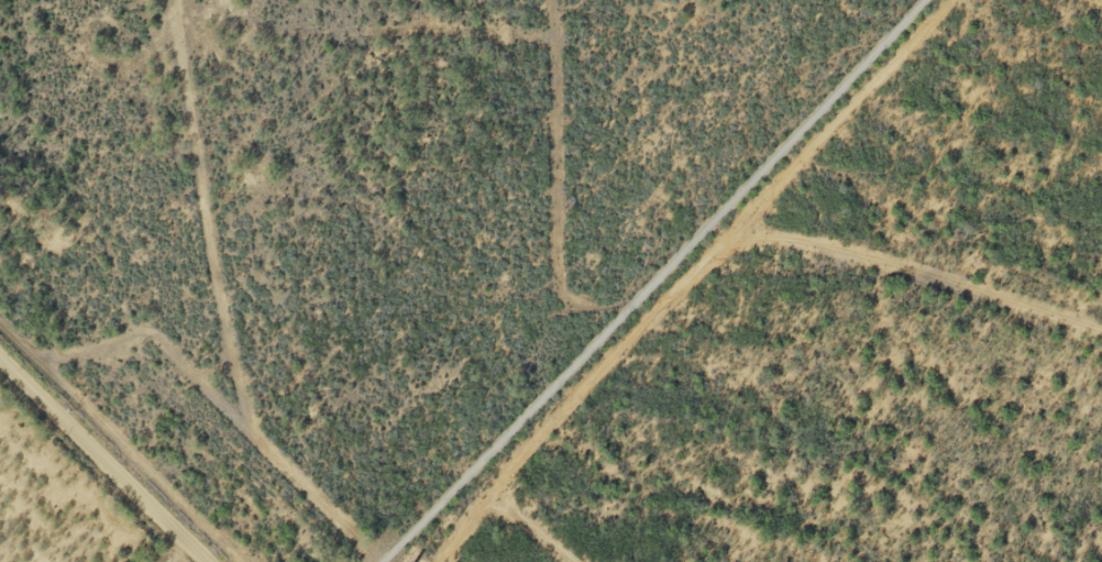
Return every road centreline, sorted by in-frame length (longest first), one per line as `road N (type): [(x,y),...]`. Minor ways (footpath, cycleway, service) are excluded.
road 1 (residential): [(237,561),(0,332)]

